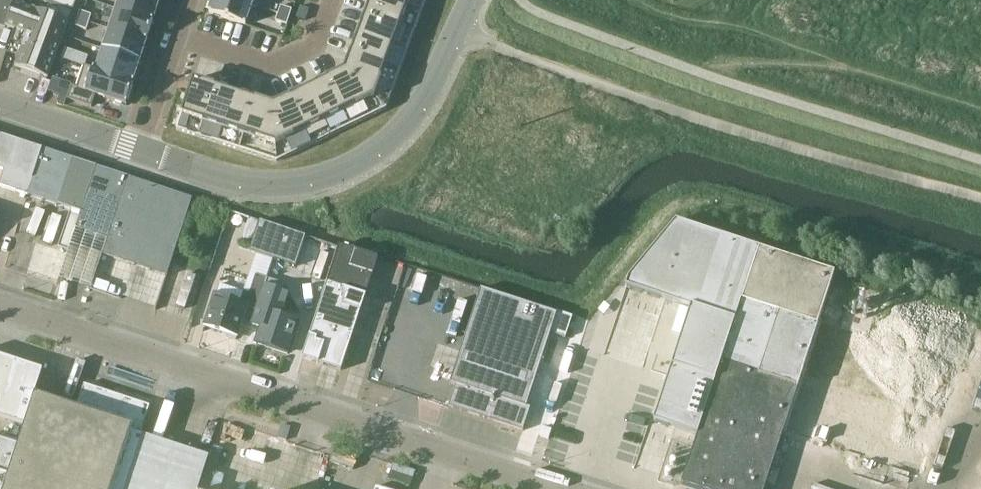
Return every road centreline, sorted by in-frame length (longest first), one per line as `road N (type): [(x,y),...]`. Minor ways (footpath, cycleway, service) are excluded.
road 1 (unclassified): [(546,488),(0,309)]
road 2 (unclassified): [(142,151),(248,182),(295,182),(340,170),(382,146),(416,111),(472,0)]
road 3 (track): [(638,0),(681,17),(731,20),(817,45),(980,111)]
road 4 (residential): [(328,0),(317,43),(259,65),(179,39)]
road 5 (track): [(858,68),(738,59),(701,71)]
road 6 (unclassified): [(0,102),(142,151)]

